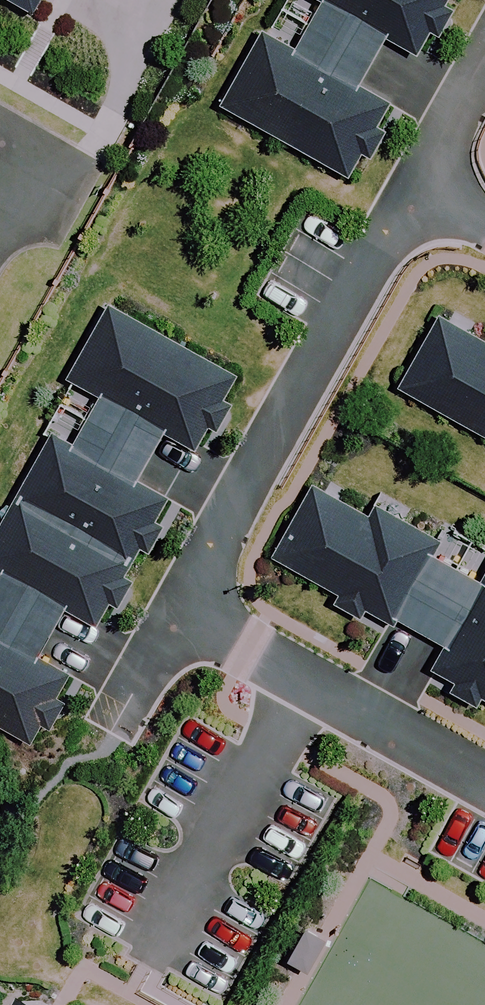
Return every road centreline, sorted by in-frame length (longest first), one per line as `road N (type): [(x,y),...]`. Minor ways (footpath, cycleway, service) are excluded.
road 1 (residential): [(413,188),(175,606)]
road 2 (residential): [(484,781),(175,606)]
road 3 (residential): [(484,59),(413,188)]
road 4 (residential): [(175,606),(111,729)]

